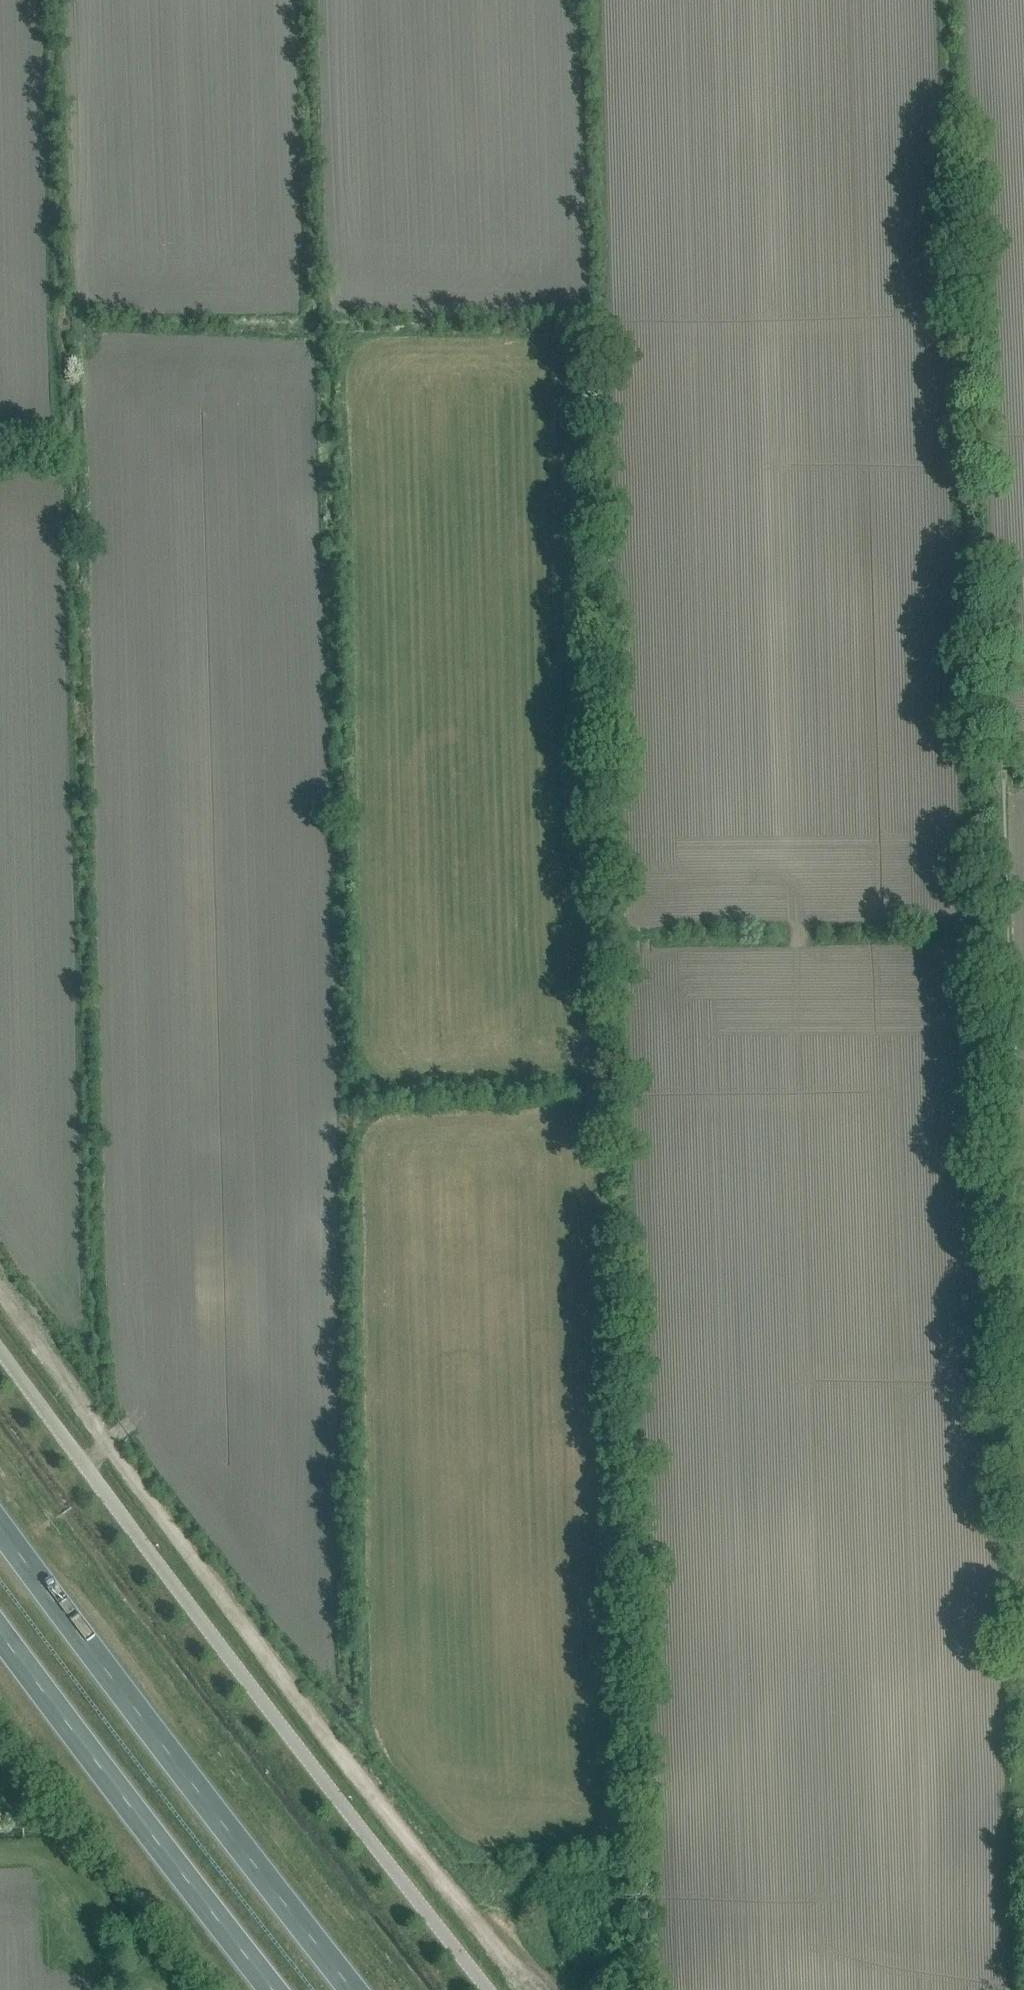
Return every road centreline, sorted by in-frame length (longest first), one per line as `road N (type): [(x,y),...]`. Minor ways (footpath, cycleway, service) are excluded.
road 1 (track): [(533,1989),(0,1296)]
road 2 (trunk): [(354,1989),(0,1527)]
road 3 (trunk): [(0,1633),(275,1989)]

